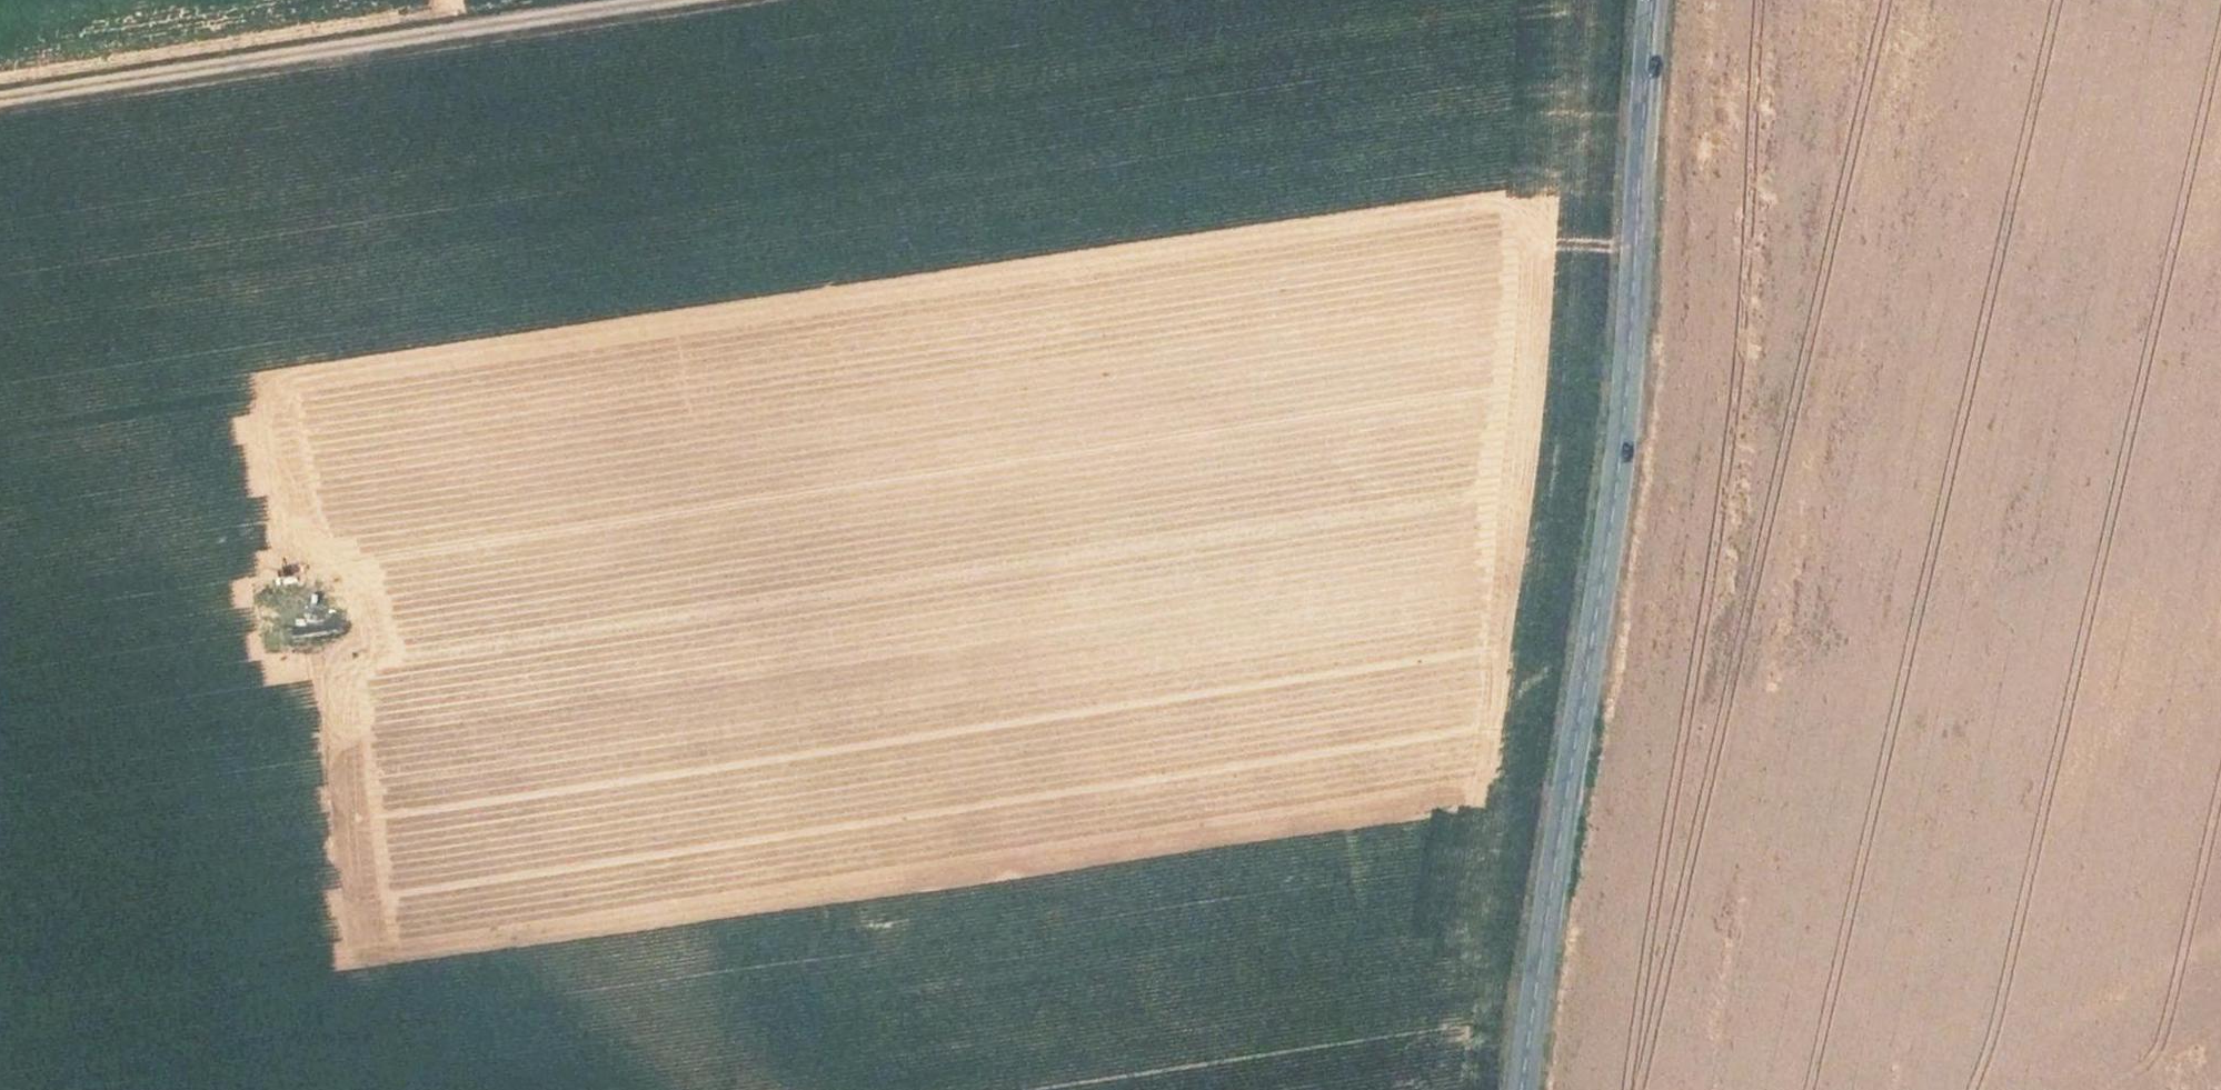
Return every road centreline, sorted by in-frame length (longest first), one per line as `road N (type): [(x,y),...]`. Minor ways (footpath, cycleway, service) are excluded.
road 1 (tertiary): [(1655,0),(1619,458),(1525,1089)]
road 2 (track): [(0,103),(668,0)]

